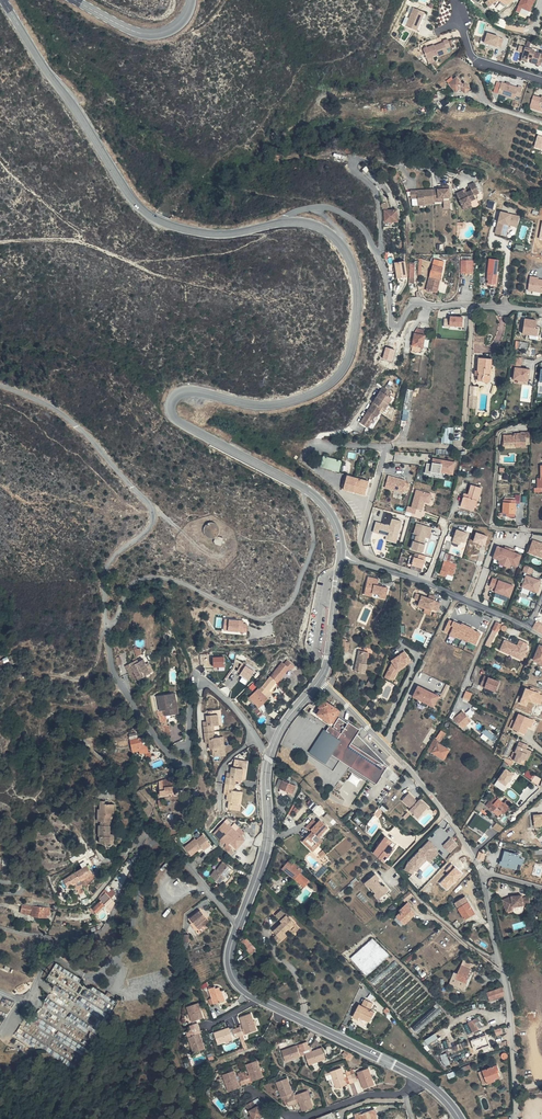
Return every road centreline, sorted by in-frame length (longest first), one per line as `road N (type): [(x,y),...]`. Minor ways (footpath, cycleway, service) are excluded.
road 1 (secondary): [(307,489),(180,422),(170,405),(193,392),(249,405),(291,402),(341,372),(359,297),(339,242)]
road 2 (secondary): [(283,223),(213,235),(154,220),(128,195),(3,0)]
road 3 (residential): [(108,627),(114,675),(174,762),(188,755),(199,680),(271,754)]
road 4 (residential): [(108,627),(126,590),(146,578),(186,586),(251,617),(272,616),(294,596),(310,553),(307,489)]
road 5 (residential): [(0,386),(65,417),(152,508),(148,529),(114,555),(104,575),(108,627)]
road 6 (residential): [(541,310),(416,303),(394,327),(385,275),(366,231),(319,207)]
road 7 (residential): [(319,681),(431,796),(484,874)]
road 8 (track): [(223,281),(172,276),(73,240),(0,245)]
road 9 (residential): [(165,844),(145,845),(106,930),(96,936),(0,926)]
road 10 (residential): [(341,554),(528,627)]
road 11 (secondary): [(419,1078),(259,999)]
road 12 (secondary): [(238,926),(268,839),(271,754)]
road 13 (residential): [(404,1092),(367,1095),(305,1118),(251,1090)]
road 14 (residential): [(499,959),(509,1005),(513,1118)]
road 15 (secondary): [(77,0),(151,35),(183,21),(190,0)]
road 16 (track): [(0,157),(102,250)]
road 17 (secondary): [(319,681),(341,554)]
road 18 (track): [(108,627),(94,667),(82,677),(32,675),(16,682)]

